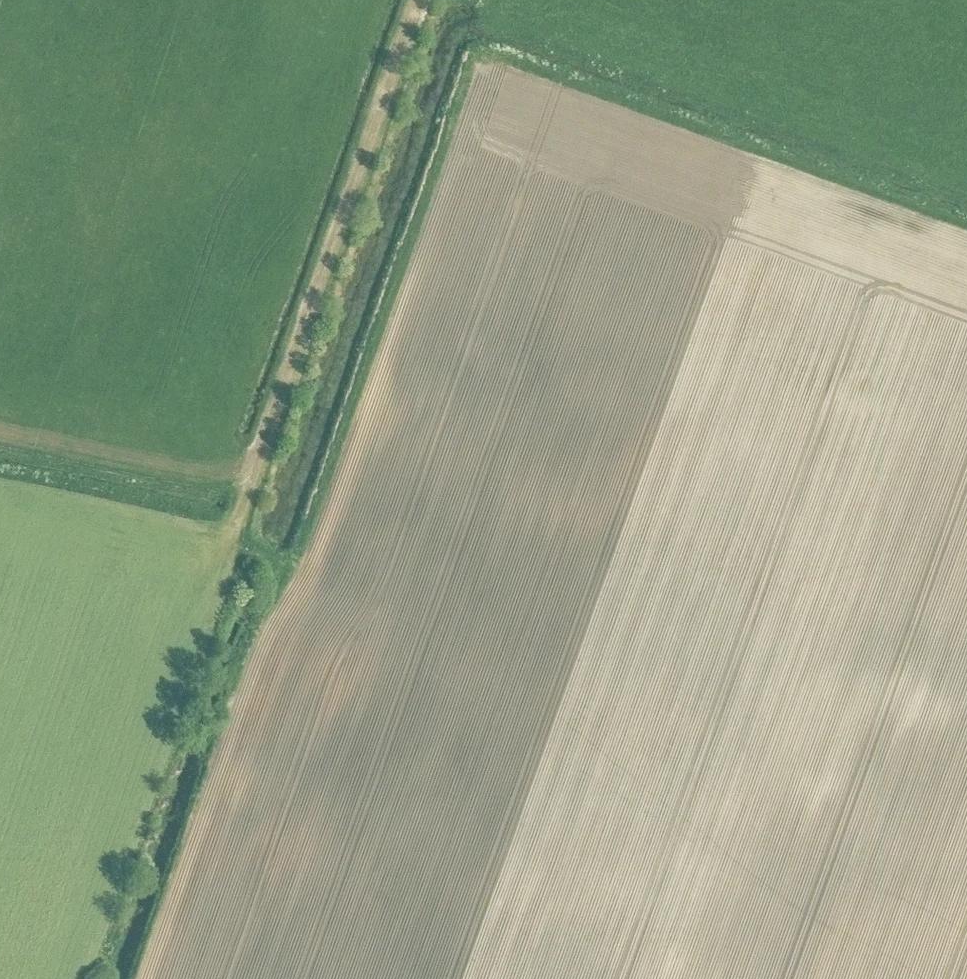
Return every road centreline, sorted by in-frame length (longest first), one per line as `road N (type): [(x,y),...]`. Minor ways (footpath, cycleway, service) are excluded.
road 1 (track): [(151,978),(294,579)]

